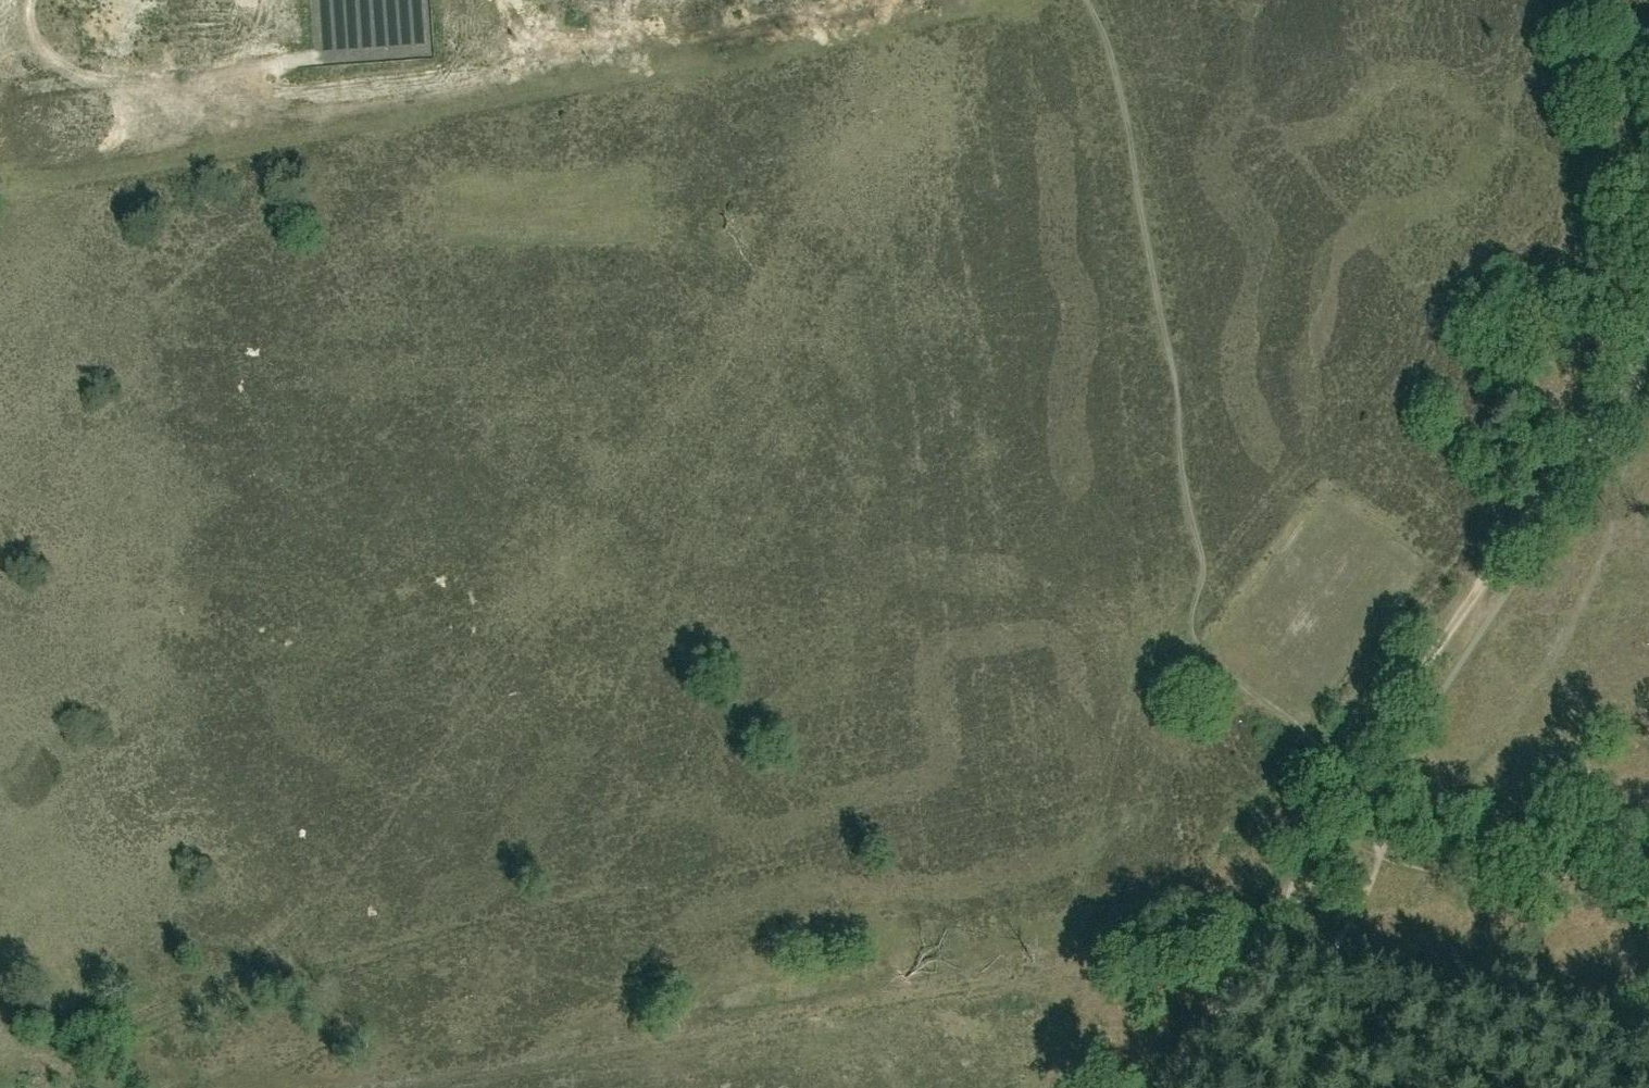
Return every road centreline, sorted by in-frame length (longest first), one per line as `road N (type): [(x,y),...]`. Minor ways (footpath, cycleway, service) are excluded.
road 1 (track): [(1648,336),(1357,759),(1344,793)]
road 2 (track): [(1257,939),(1161,1087)]
road 3 (track): [(1344,793),(1257,939)]

